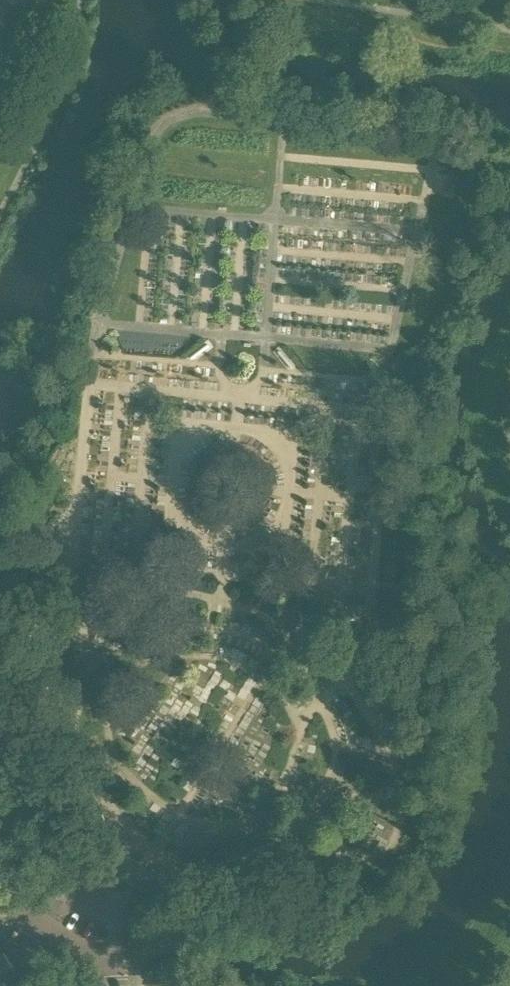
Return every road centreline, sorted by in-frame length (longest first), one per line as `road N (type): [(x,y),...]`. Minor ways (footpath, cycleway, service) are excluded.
road 1 (residential): [(119,985),(105,961),(0,900)]

